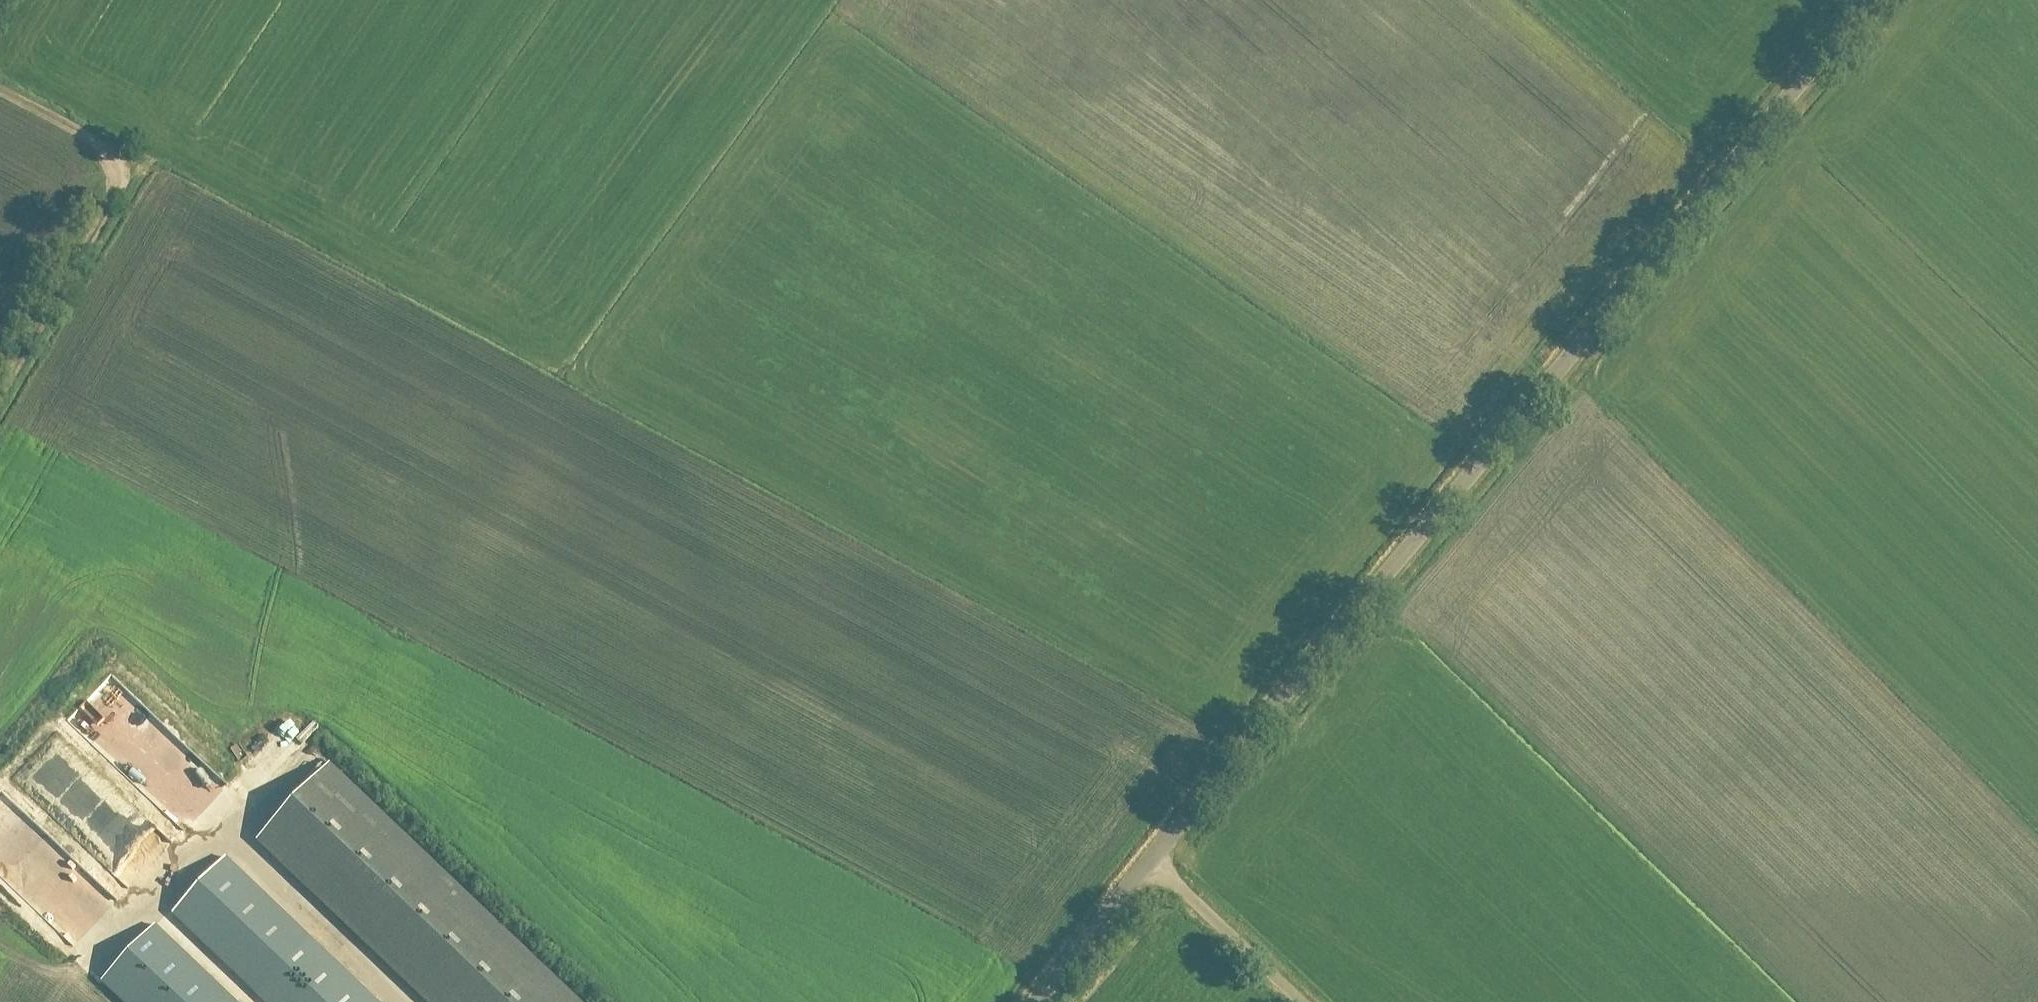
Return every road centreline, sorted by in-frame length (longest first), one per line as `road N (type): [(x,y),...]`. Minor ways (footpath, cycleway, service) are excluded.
road 1 (unclassified): [(1046,1001),(1893,0)]
road 2 (track): [(0,141),(108,207),(0,392)]

